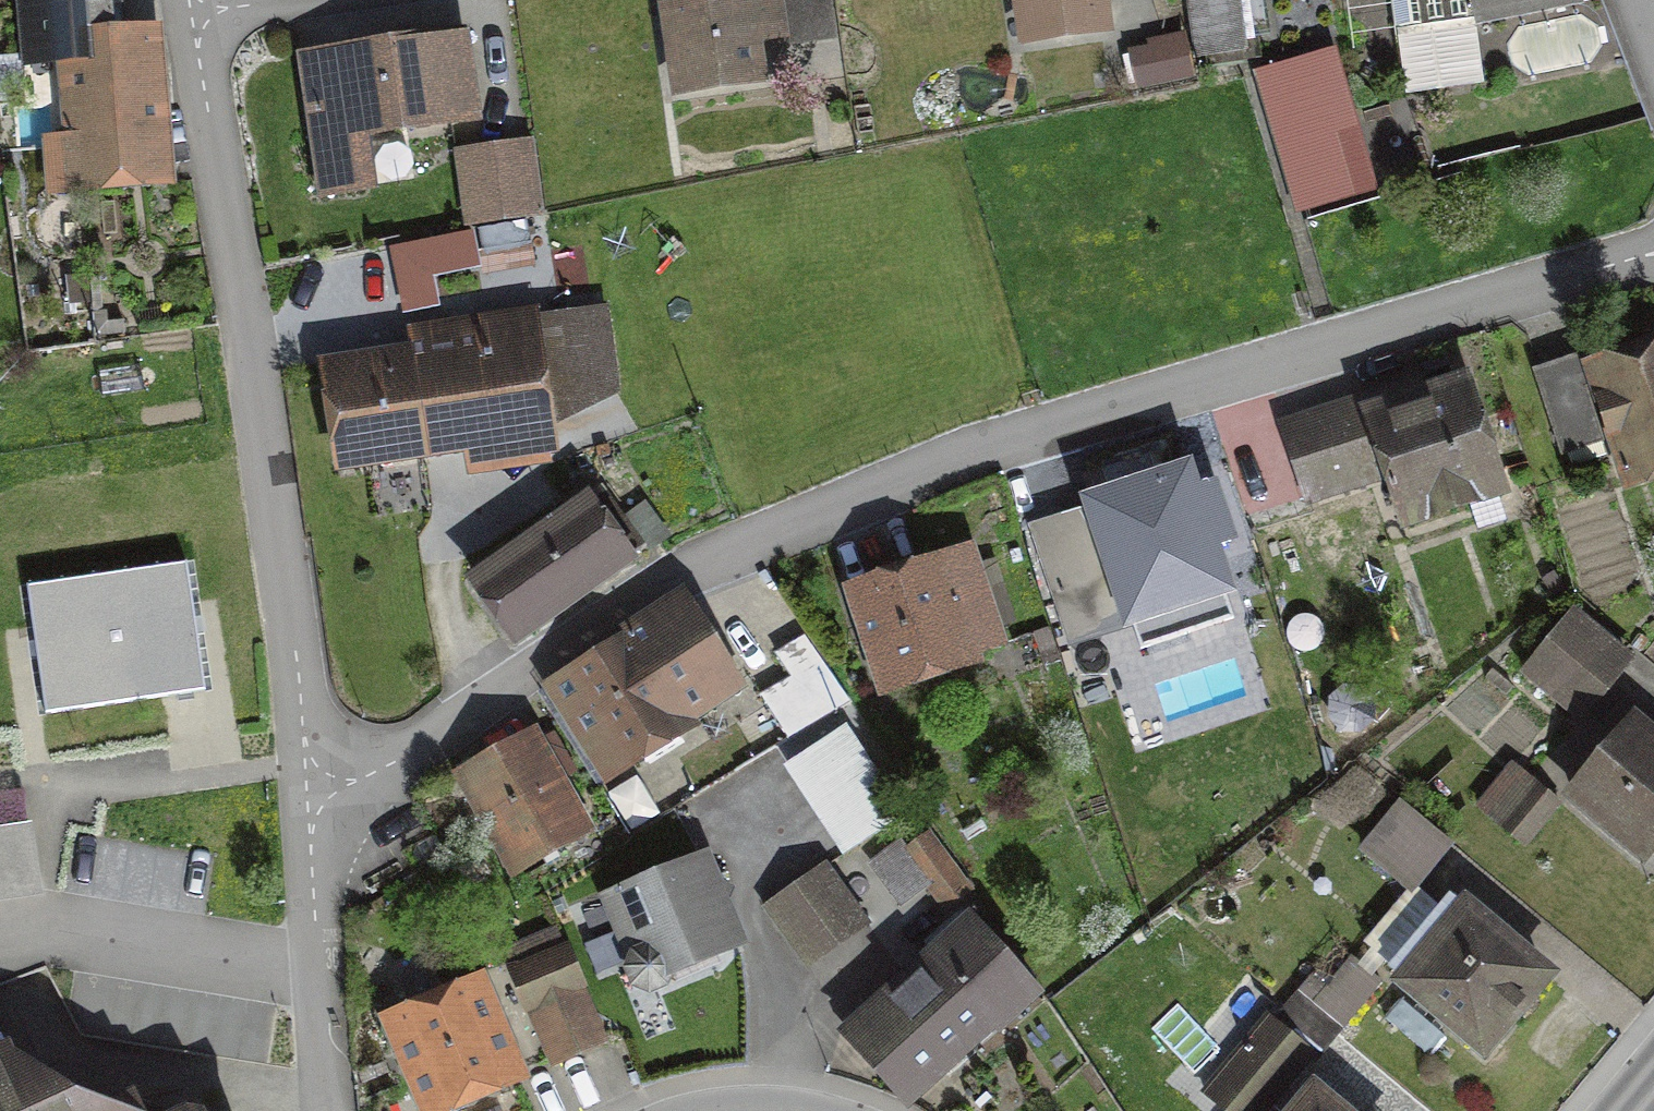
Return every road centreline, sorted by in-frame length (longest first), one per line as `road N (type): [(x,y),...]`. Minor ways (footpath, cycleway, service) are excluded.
road 1 (residential): [(1653,254),(1091,417),(933,469),(723,553),(619,604),(409,754),(308,803)]
road 2 (residential): [(308,803),(193,10)]
road 3 (residential): [(336,1110),(308,803)]

